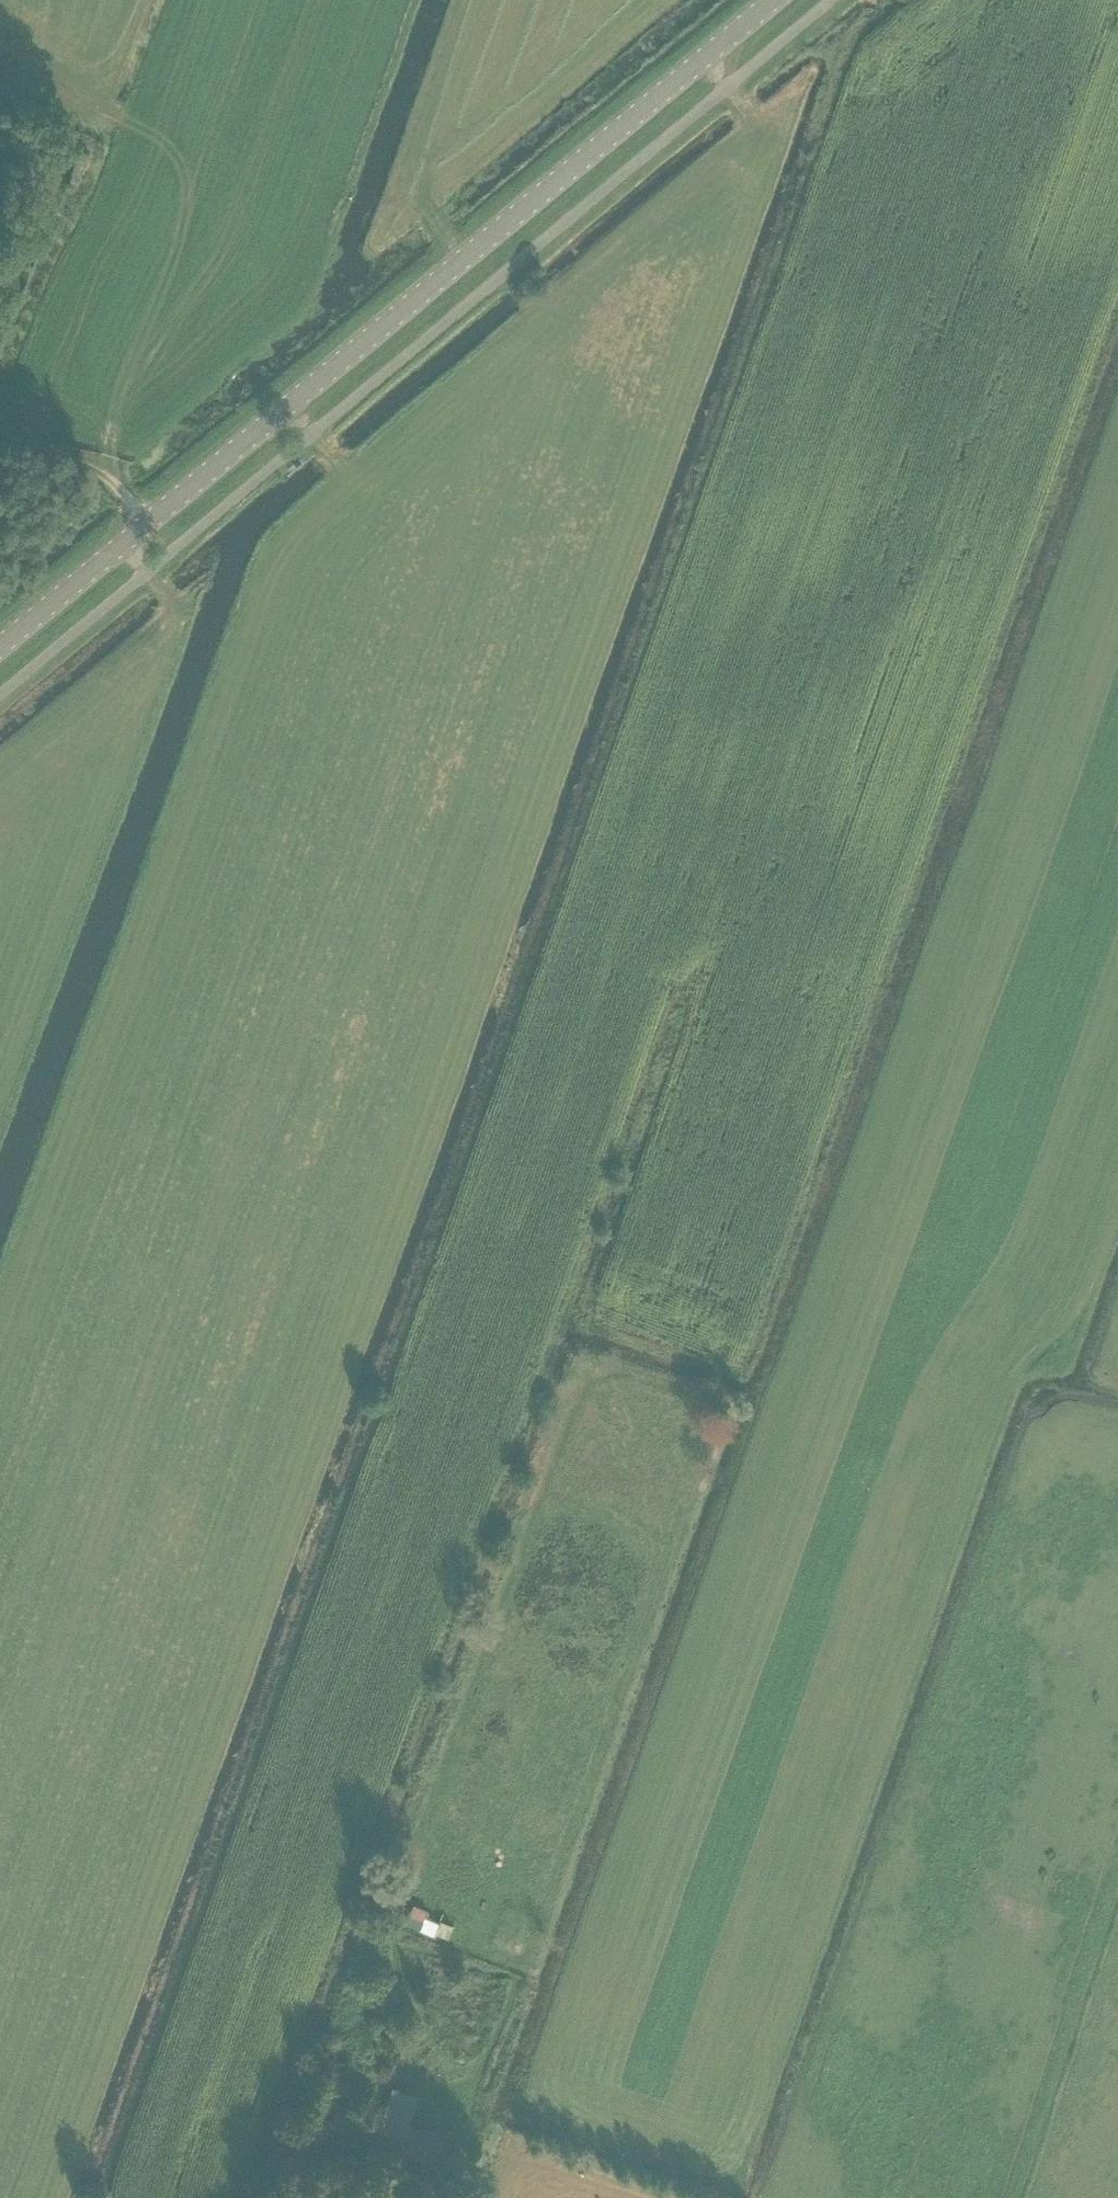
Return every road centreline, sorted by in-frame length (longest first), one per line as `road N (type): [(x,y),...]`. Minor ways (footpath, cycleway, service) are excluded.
road 1 (secondary): [(0,641),(770,0)]

